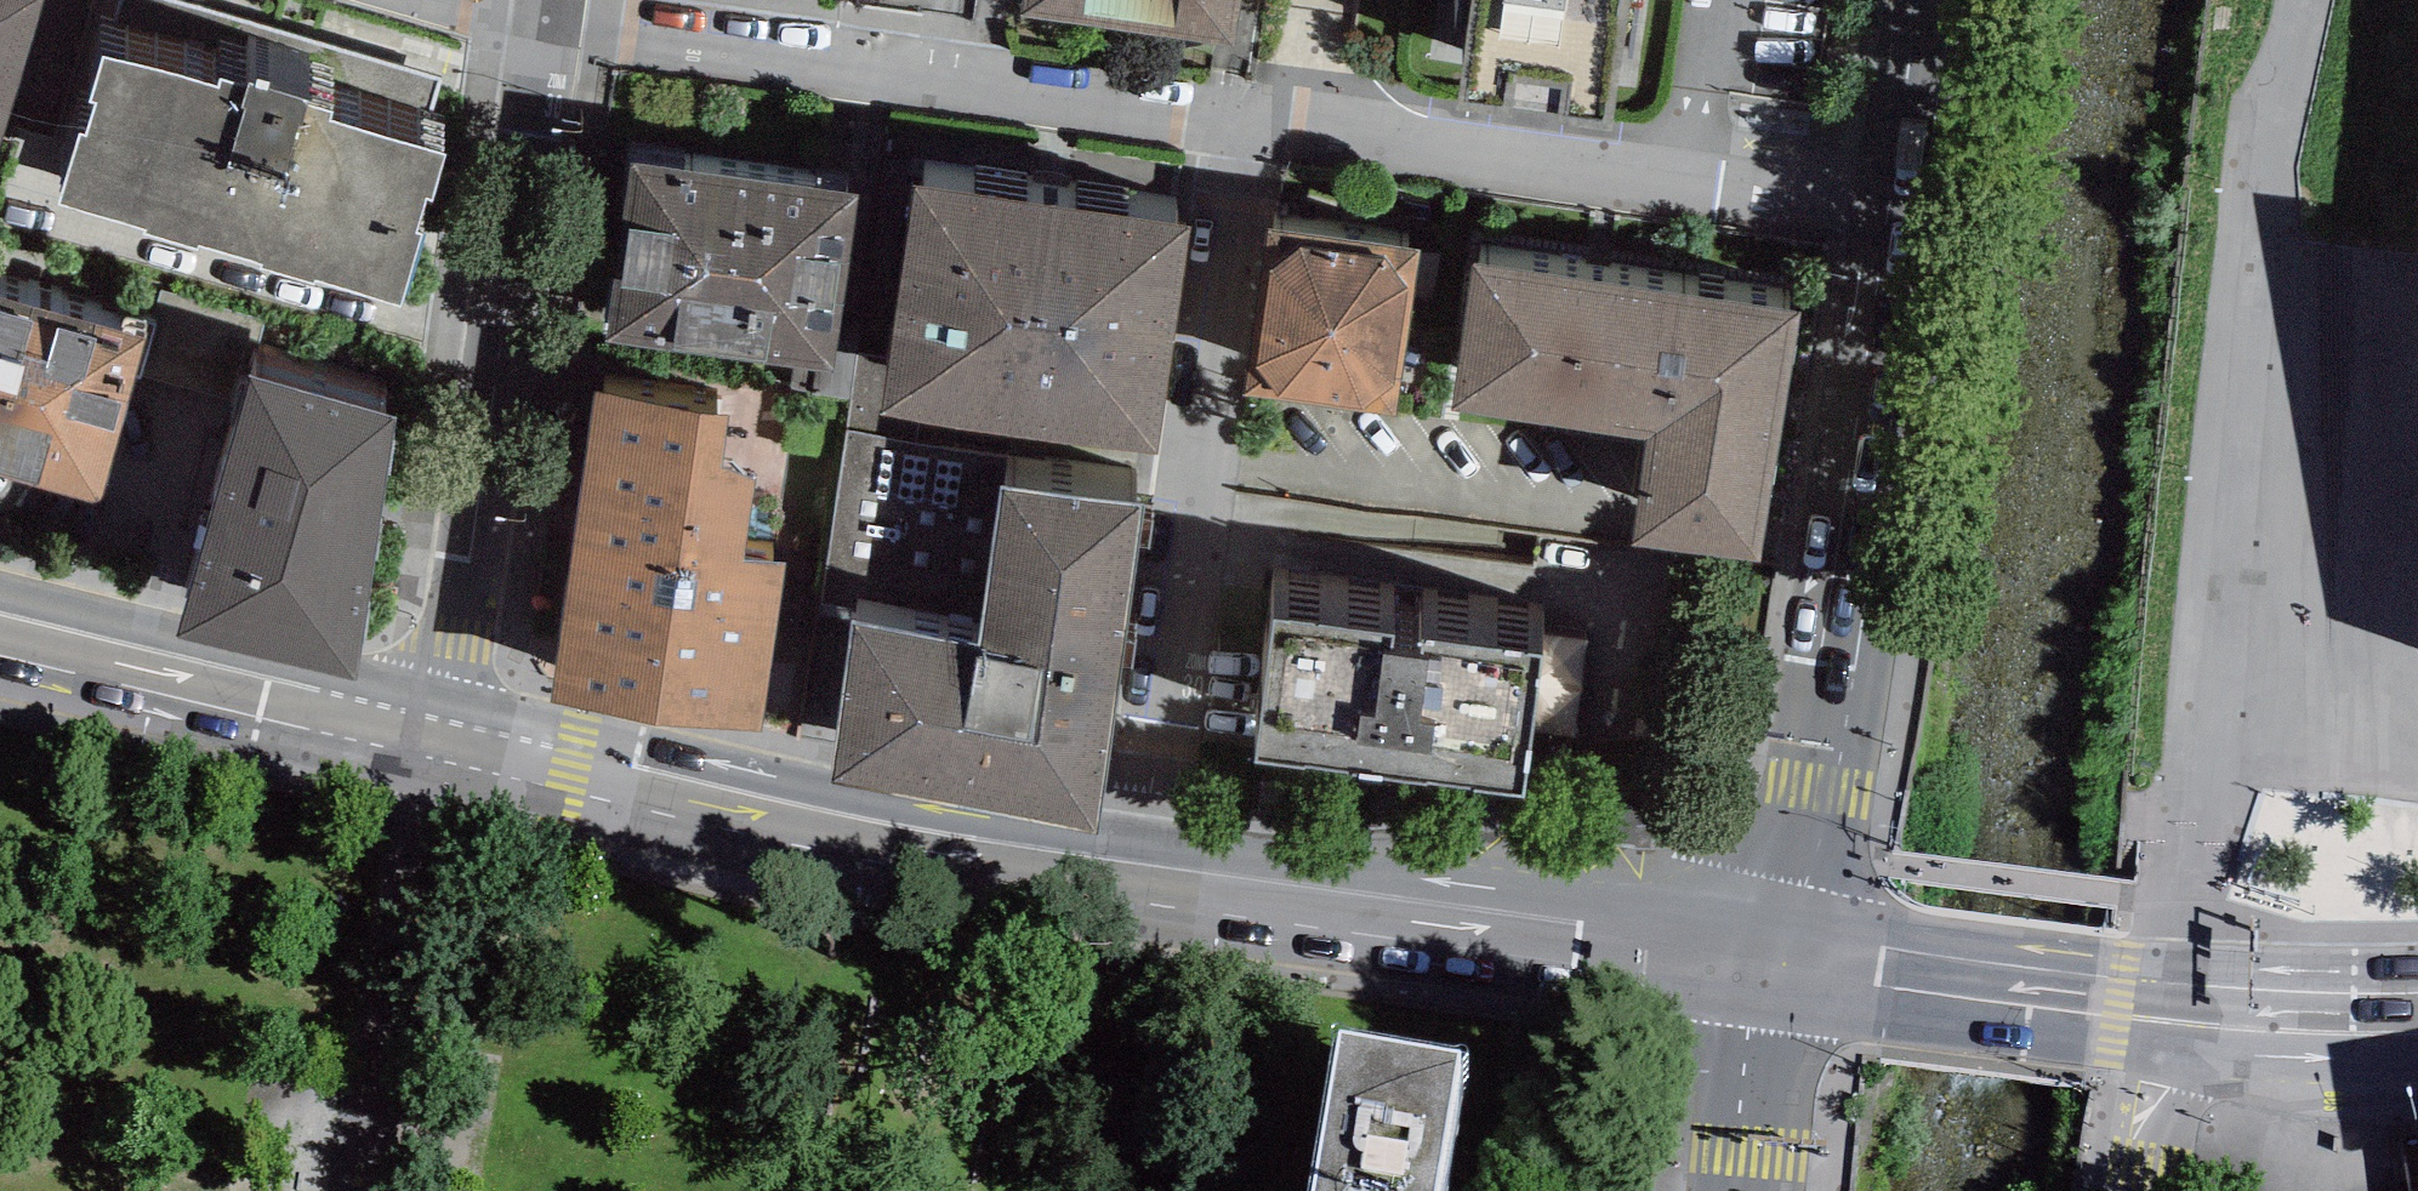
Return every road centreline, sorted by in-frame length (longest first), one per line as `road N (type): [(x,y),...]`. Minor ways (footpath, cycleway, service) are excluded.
road 1 (residential): [(1117,869),(1213,161)]
road 2 (residential): [(564,53),(445,746)]
road 3 (secondary): [(1785,955),(1895,266)]
road 4 (residential): [(1895,266),(1213,161)]
road 5 (secondary): [(445,746),(1117,869)]
road 6 (secondary): [(1117,869),(1785,955)]
road 7 (residential): [(1213,161),(564,53)]
road 8 (secondary): [(0,636),(445,746)]
road 9 (secondary): [(1785,955),(2177,1005)]
road 10 (secondary): [(1895,266),(1939,0)]
road 11 (secondary): [(2417,1023),(2177,1005)]
road 12 (tertiary): [(1759,1190),(1785,955)]
road 13 (residential): [(372,0),(564,53)]
road 14 (residential): [(2144,1190),(2177,1005)]

